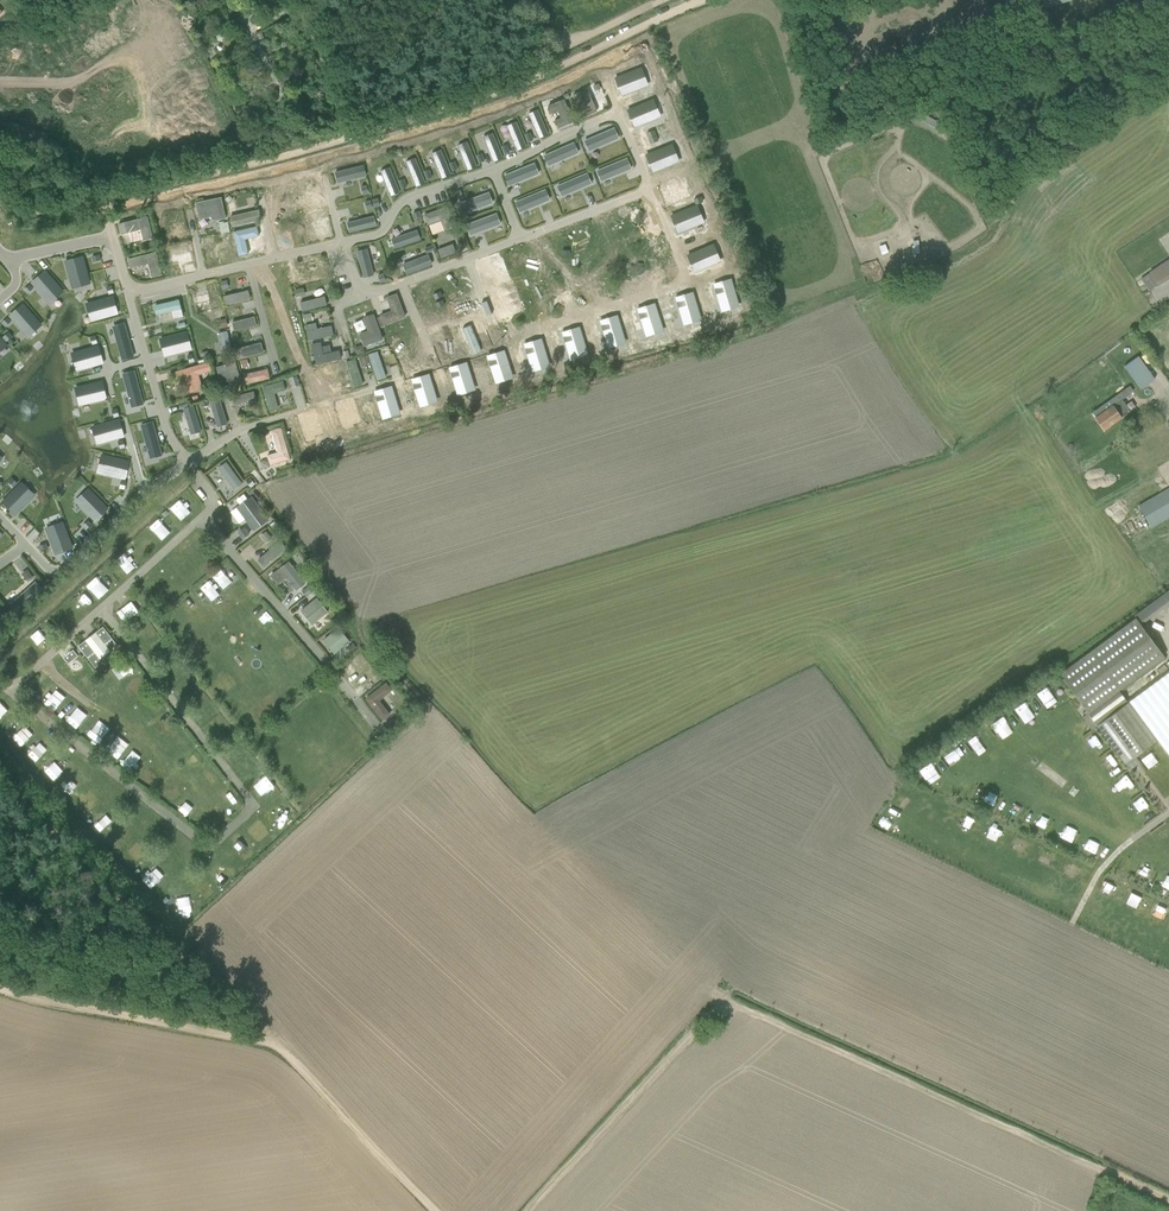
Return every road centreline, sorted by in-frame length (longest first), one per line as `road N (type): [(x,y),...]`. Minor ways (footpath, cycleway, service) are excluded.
road 1 (track): [(1168,1202),(730,998),(528,1210)]
road 2 (track): [(0,183),(28,222),(371,136),(697,0)]
road 3 (track): [(0,993),(250,1039),(286,1054),(435,1210)]

